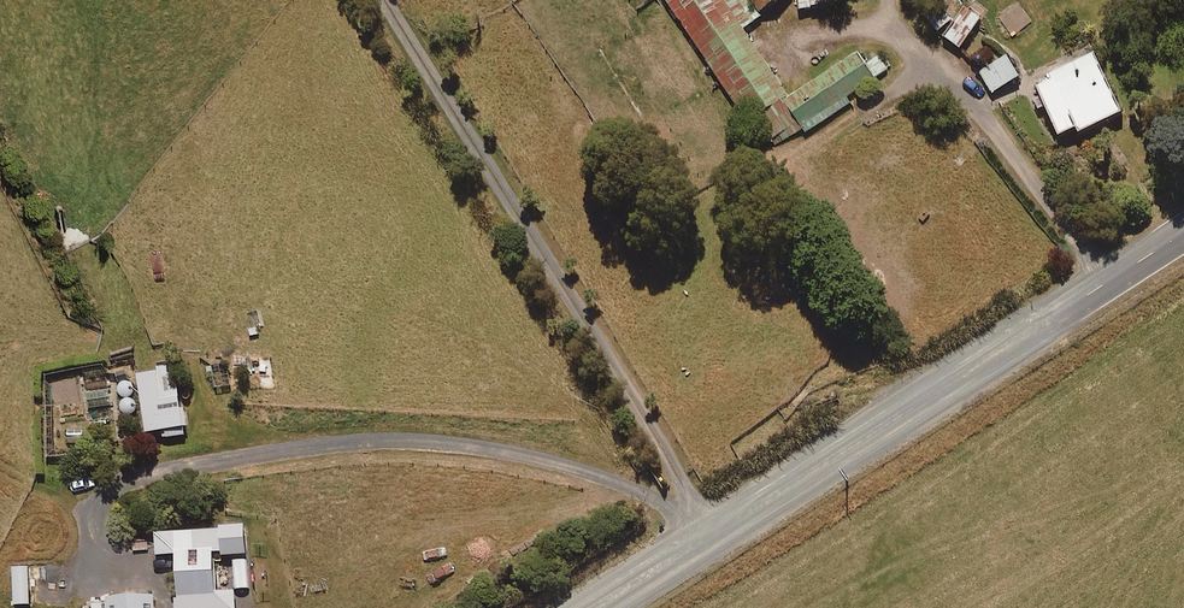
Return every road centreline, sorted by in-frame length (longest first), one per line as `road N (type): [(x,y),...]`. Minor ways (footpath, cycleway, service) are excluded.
road 1 (residential): [(1183,232),(594,607)]

